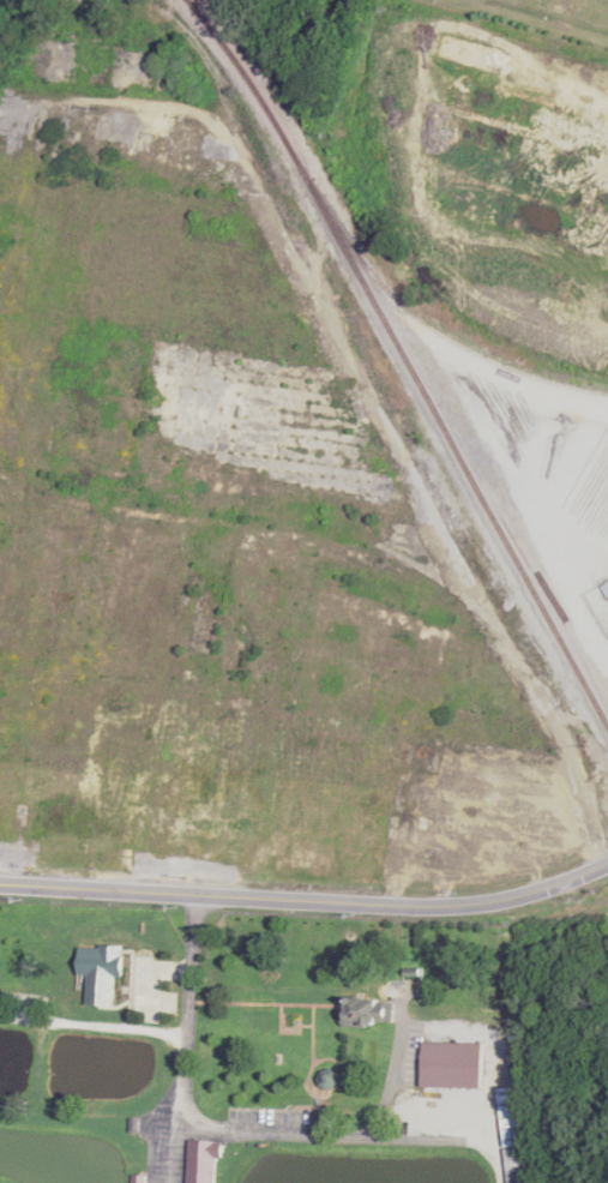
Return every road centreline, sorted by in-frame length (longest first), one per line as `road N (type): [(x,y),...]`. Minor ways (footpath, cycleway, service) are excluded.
road 1 (track): [(607,100),(452,26),(428,26),(391,59),(387,101),(420,224),(482,271),(607,330)]
road 2 (tertiary): [(607,864),(495,902),(0,887)]
road 3 (residential): [(187,1130),(368,1140),(392,1082),(401,1031),(402,905)]
road 4 (residential): [(193,897),(181,1182)]

